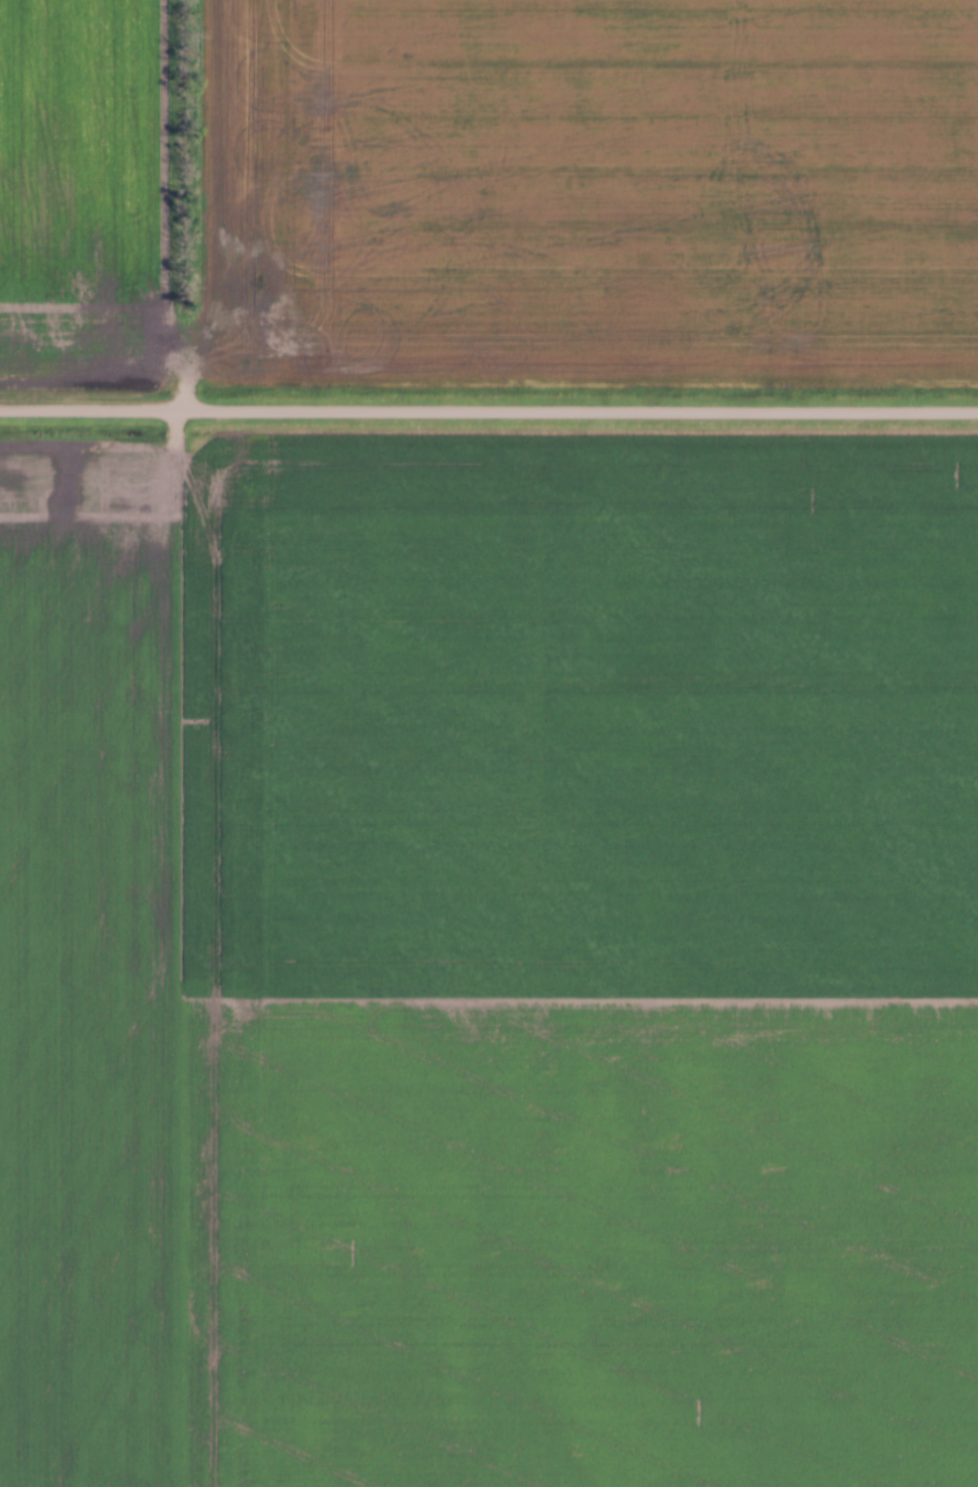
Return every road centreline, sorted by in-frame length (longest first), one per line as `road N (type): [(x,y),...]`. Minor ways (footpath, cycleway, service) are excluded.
road 1 (residential): [(977,413),(0,408)]

